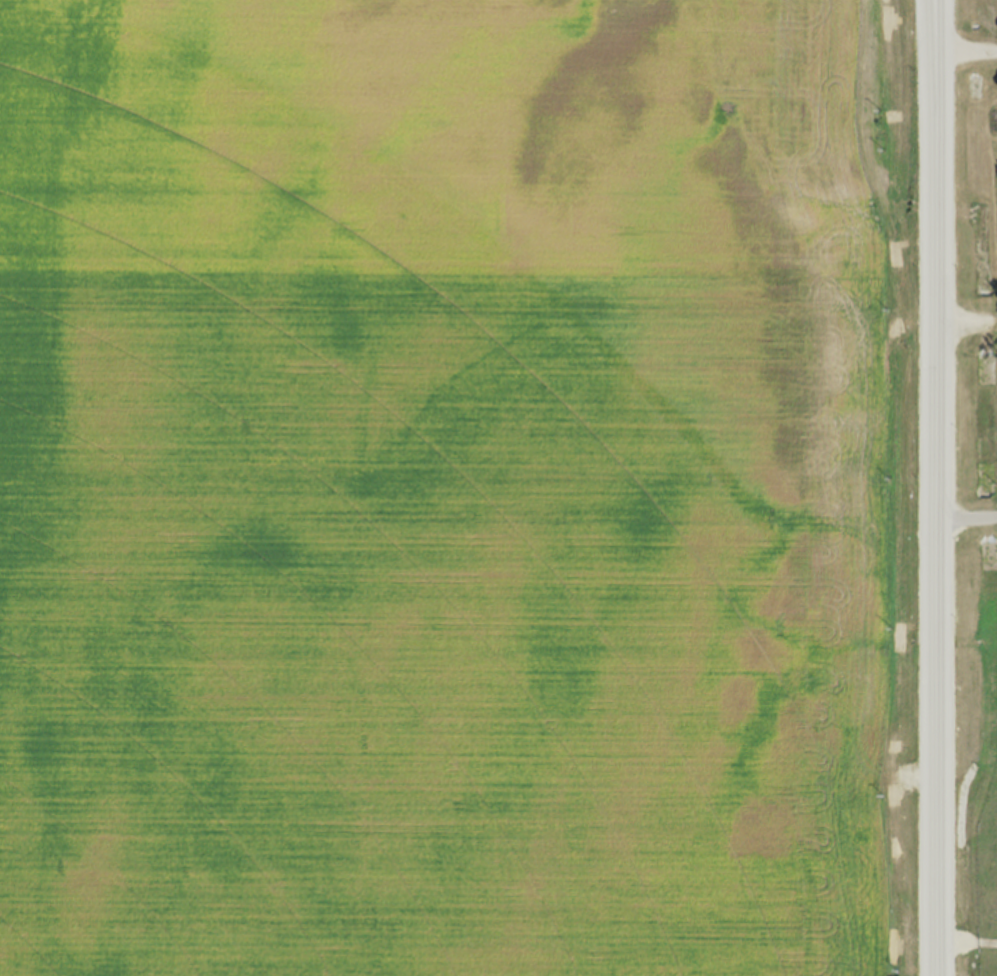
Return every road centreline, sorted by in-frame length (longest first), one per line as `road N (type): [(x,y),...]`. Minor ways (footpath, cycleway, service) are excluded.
road 1 (secondary): [(940,0),(941,975)]

